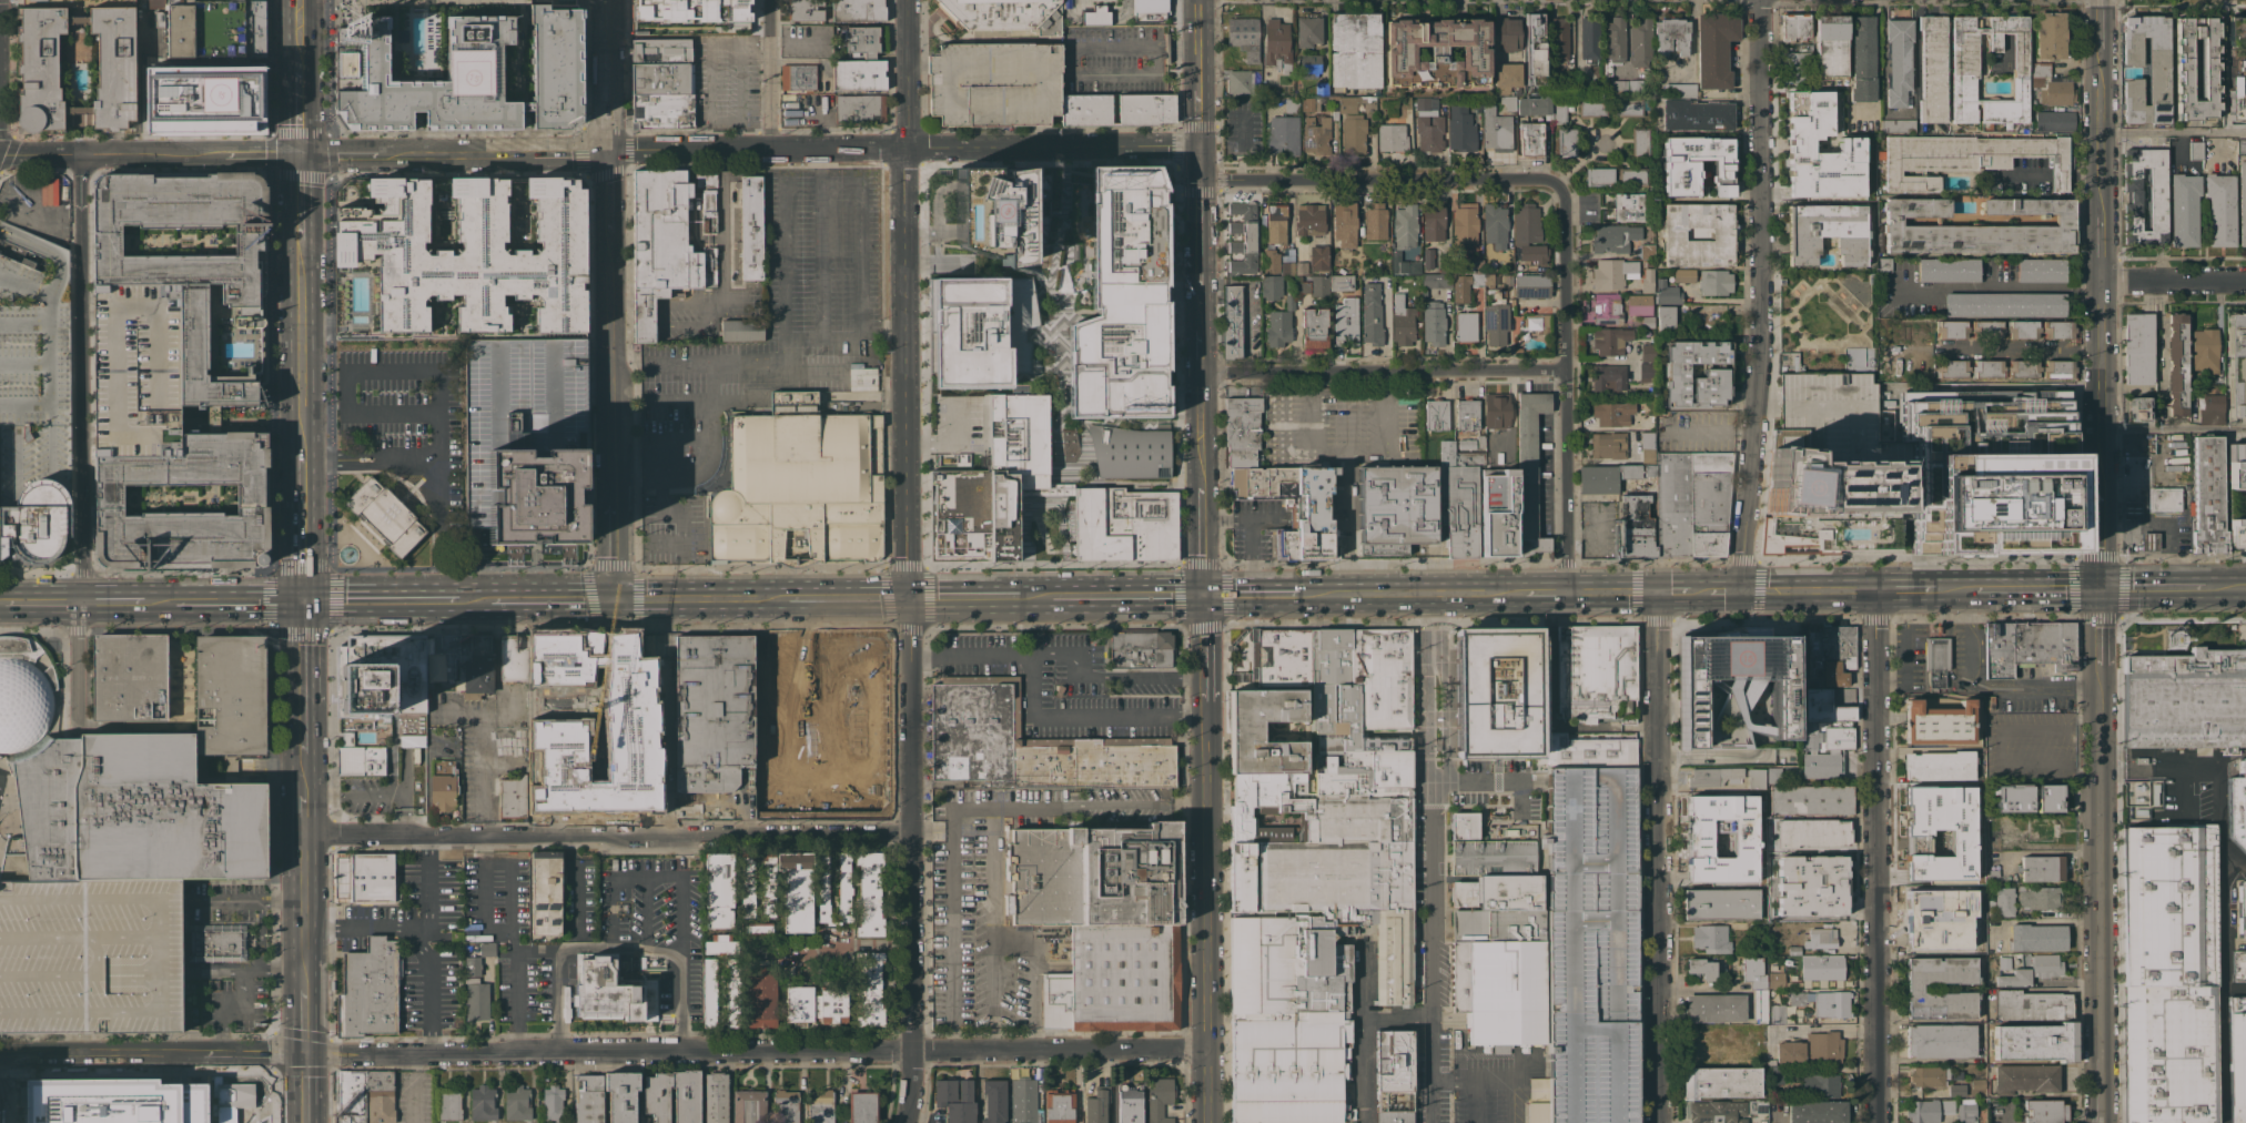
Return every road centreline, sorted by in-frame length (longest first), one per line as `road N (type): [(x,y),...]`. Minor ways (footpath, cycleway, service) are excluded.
road 1 (residential): [(1200,1046),(308,1054)]
road 2 (residential): [(913,833),(302,836)]
road 3 (residential): [(1200,149),(606,151)]
road 4 (residential): [(1742,591),(1761,301),(1760,0)]
road 5 (residential): [(907,30),(906,598)]
road 6 (residential): [(1879,1122),(1878,590)]
road 7 (residential): [(1662,1122),(1659,591)]
road 8 (residential): [(905,1122),(914,1049),(906,598)]
road 9 (residential): [(606,151),(613,599)]
road 10 (residential): [(81,601),(82,154)]
road 11 (tertiary): [(1198,705),(1200,1122)]
road 12 (residential): [(1570,591),(1565,199),(1555,188)]
road 13 (tertiary): [(2104,1054),(2104,680)]
road 14 (residential): [(1567,368),(1203,368)]
road 15 (residential): [(1202,184),(1518,178),(1555,188)]
road 16 (residential): [(308,1054),(0,1059)]
road 17 (residential): [(606,151),(299,153)]
road 18 (secondary): [(300,456),(299,153)]
road 19 (residential): [(299,153),(0,154)]
road 20 (primary): [(1522,594),(1301,593)]
road 21 (tertiary): [(2098,282),(2104,483)]
road 22 (tertiary): [(1202,184),(1203,368)]
road 23 (primary): [(789,598),(613,599)]
road 24 (secondary): [(302,763),(301,601)]
road 25 (primary): [(301,601),(144,601)]
road 26 (primary): [(457,600),(301,601)]
road 27 (secondary): [(306,989),(302,836)]
road 28 (residential): [(607,0),(606,151)]
road 29 (primary): [(1202,595),(1052,596)]
road 30 (residential): [(770,150),(771,0)]
road 31 (tertiary): [(1203,368),(1203,518)]
road 32 (tertiary): [(2098,67),(2100,215)]
road 33 (residential): [(2098,282),(2245,280)]
road 34 (secondary): [(301,601),(300,456)]
road 35 (primary): [(1878,590),(1742,591)]
road 36 (primary): [(2104,587),(1973,588)]
road 37 (residential): [(77,731),(81,601)]
road 38 (primary): [(613,599),(490,599)]

